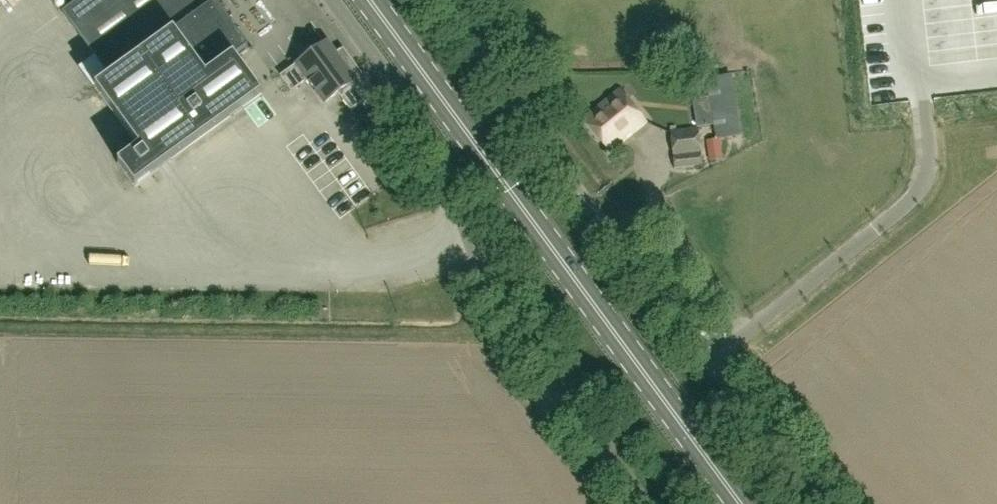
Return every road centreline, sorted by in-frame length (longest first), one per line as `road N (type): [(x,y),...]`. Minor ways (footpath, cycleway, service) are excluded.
road 1 (primary): [(741,503),(371,0)]
road 2 (unclassified): [(825,503),(532,132),(459,0)]
road 3 (unclassified): [(642,503),(483,270),(420,117),(333,0)]

